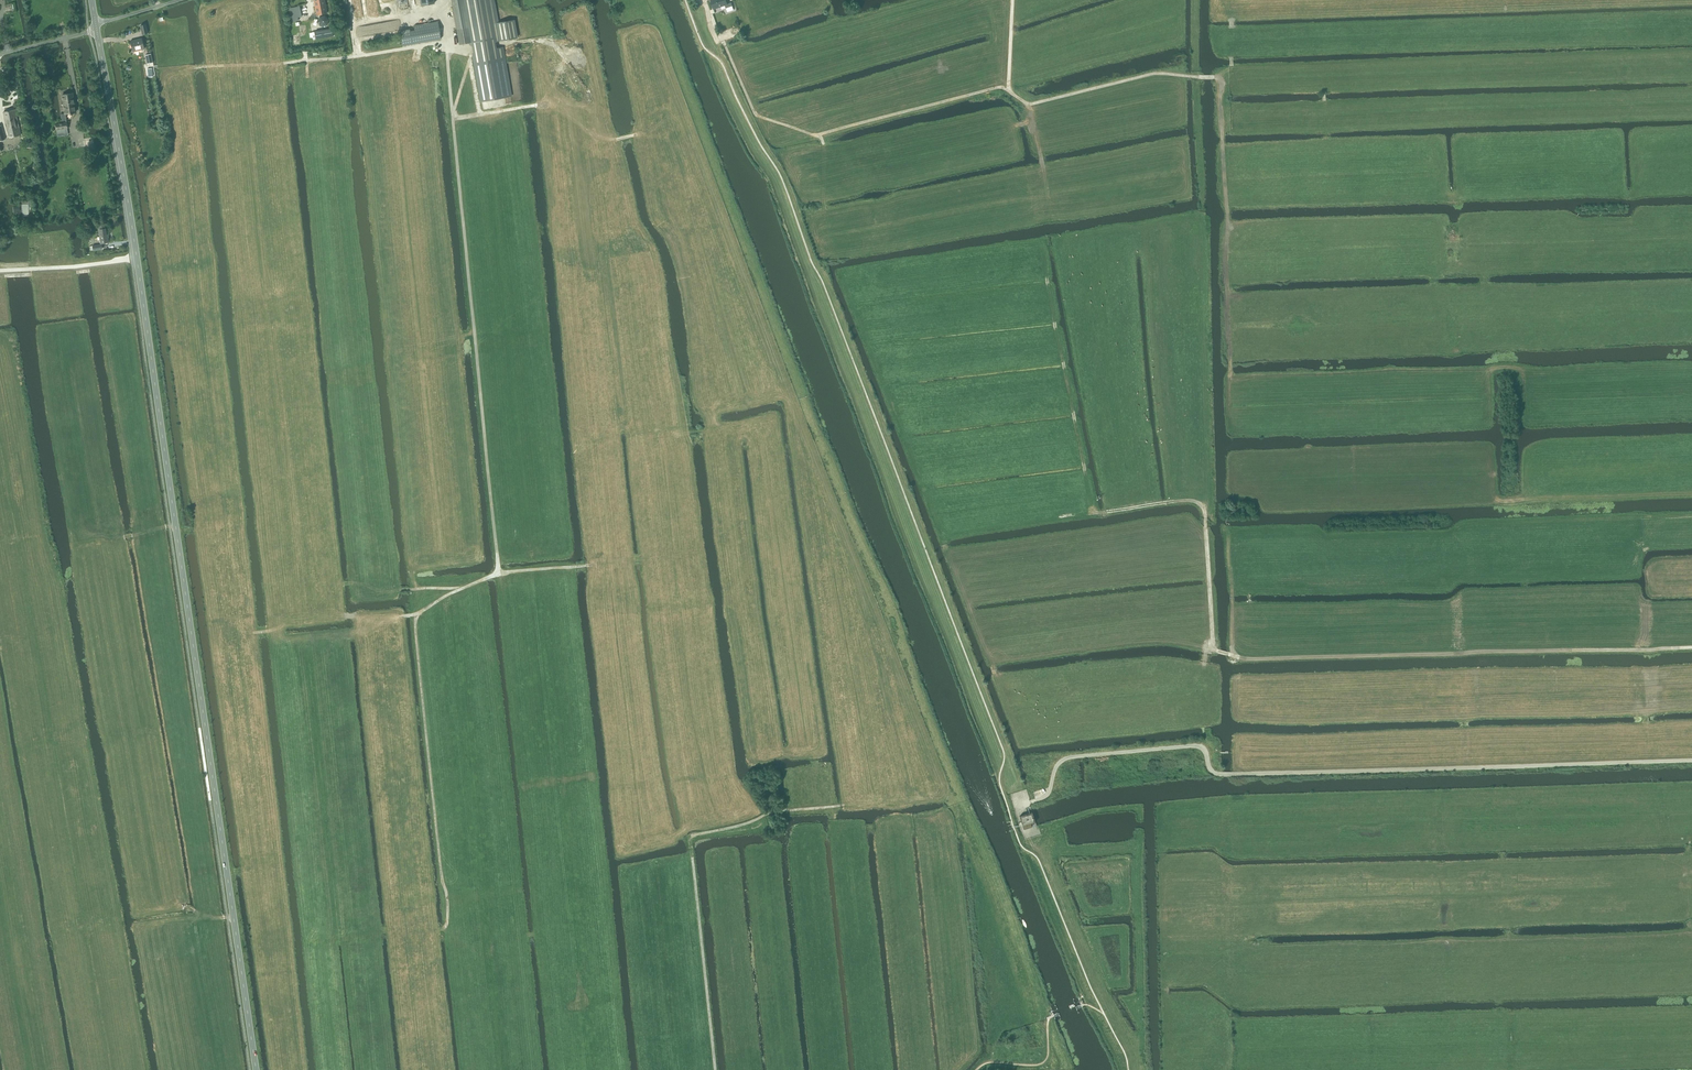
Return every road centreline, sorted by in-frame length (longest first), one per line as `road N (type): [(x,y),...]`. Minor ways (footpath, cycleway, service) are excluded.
road 1 (tertiary): [(256,1069),(98,31)]
road 2 (track): [(462,589),(499,572),(438,0)]
road 3 (track): [(1215,77),(1157,73),(1030,105),(995,88),(818,137),(756,115)]
road 4 (track): [(438,931),(448,902),(415,624),(417,616),(462,589)]
road 5 (track): [(446,42),(357,58),(191,69)]
road 6 (track): [(958,1069),(974,1039),(950,843)]
road 7 (track): [(756,115),(701,0)]
road 8 (track): [(462,589),(383,591),(337,582)]

